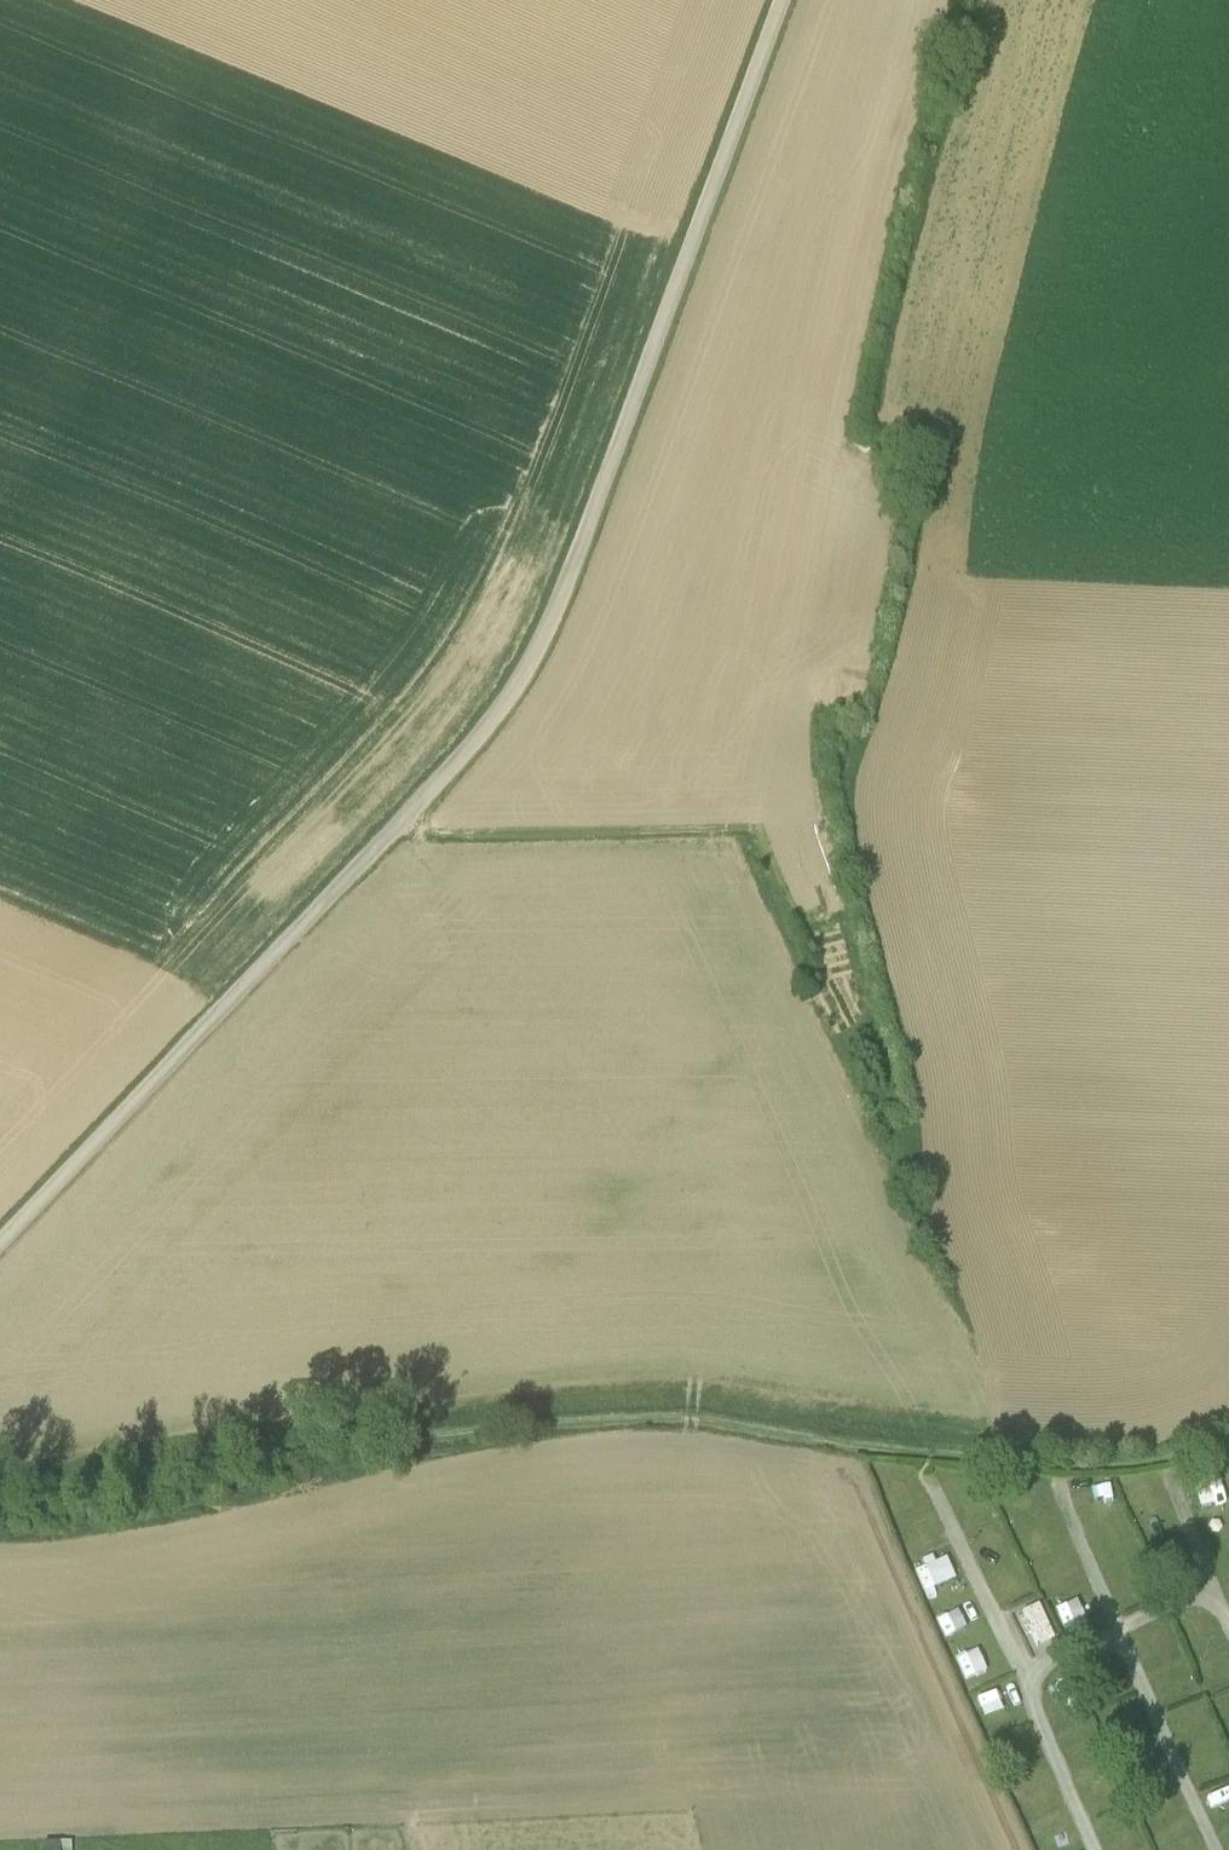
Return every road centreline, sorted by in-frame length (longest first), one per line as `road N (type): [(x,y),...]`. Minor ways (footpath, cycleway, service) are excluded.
road 1 (unclassified): [(0,1242),(504,705),(570,575),(781,0)]

